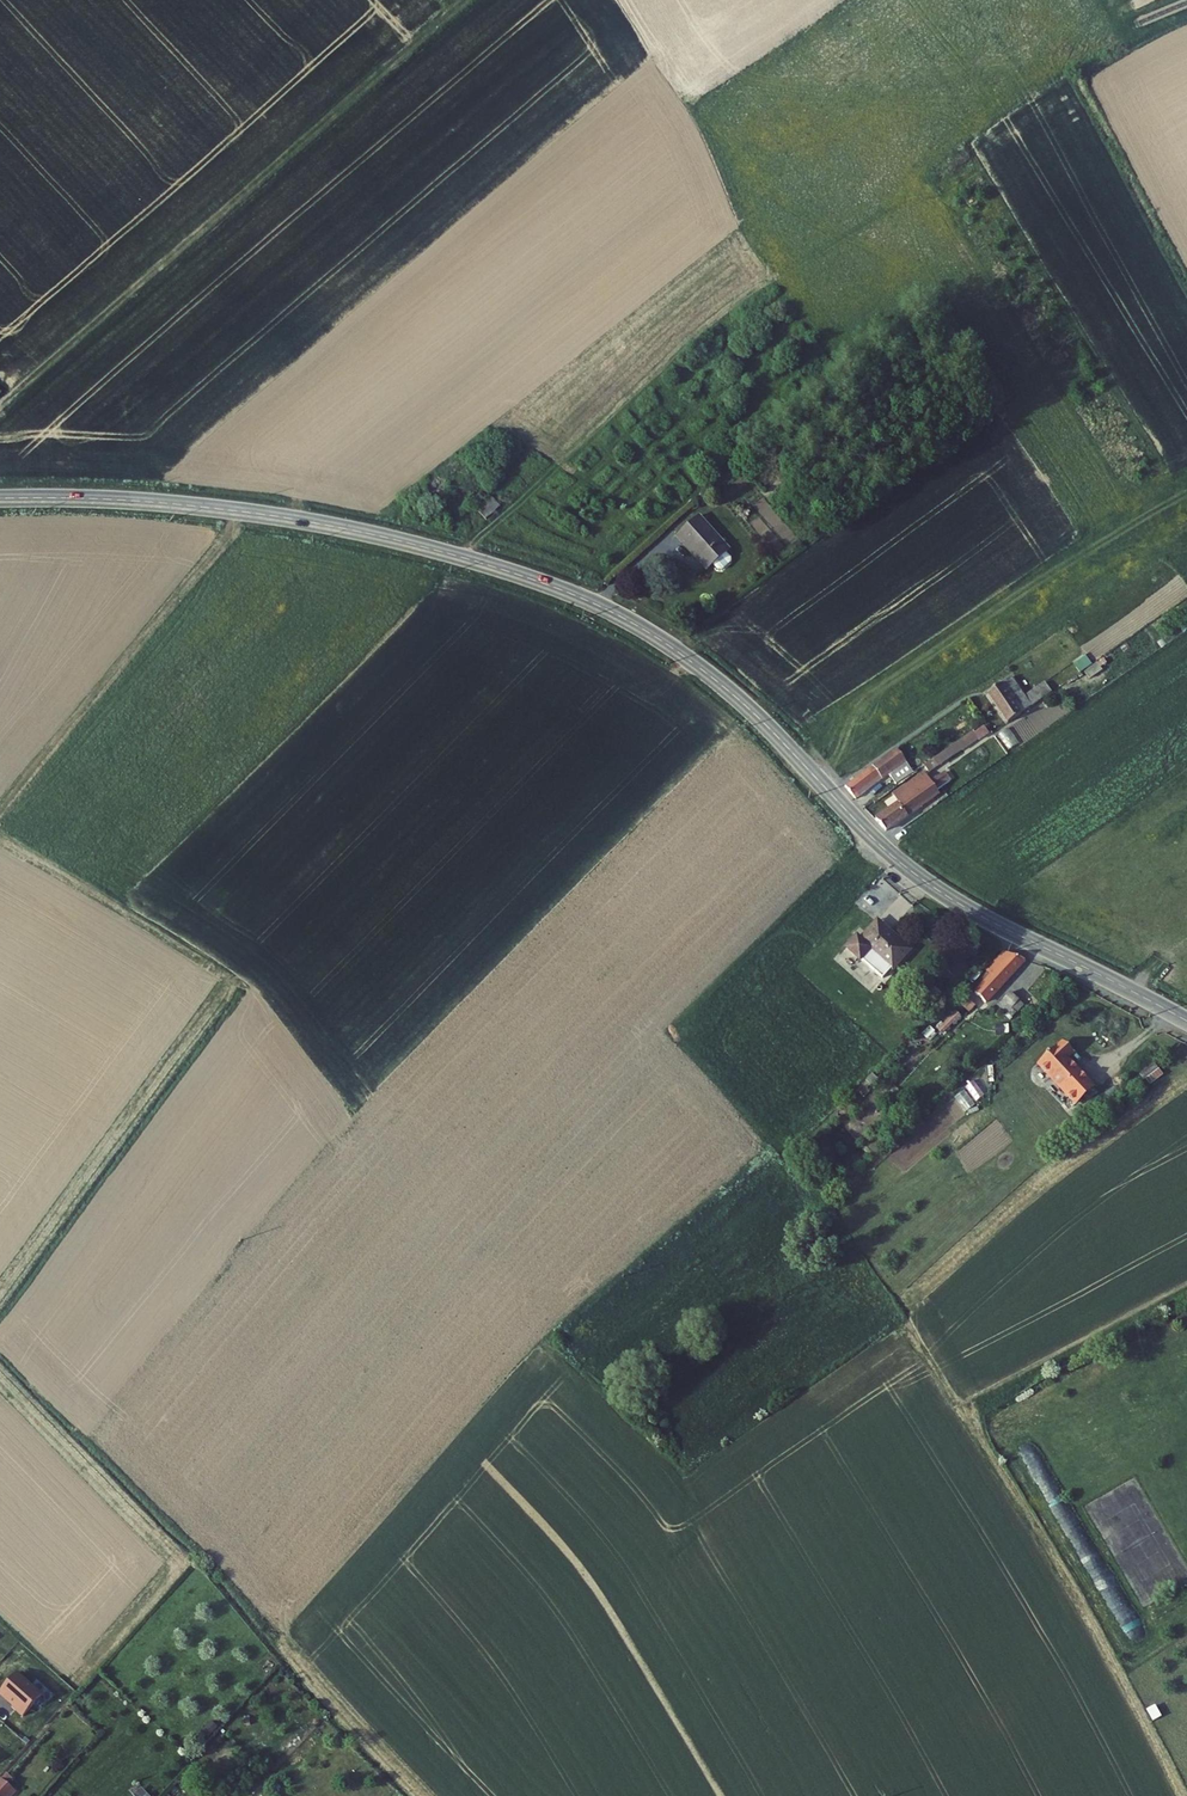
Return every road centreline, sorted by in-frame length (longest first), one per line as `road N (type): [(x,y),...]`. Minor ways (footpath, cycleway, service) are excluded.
road 1 (secondary): [(1186,1020),(928,884),(742,702),(596,604),(474,561),(299,520),(125,500),(0,499)]

